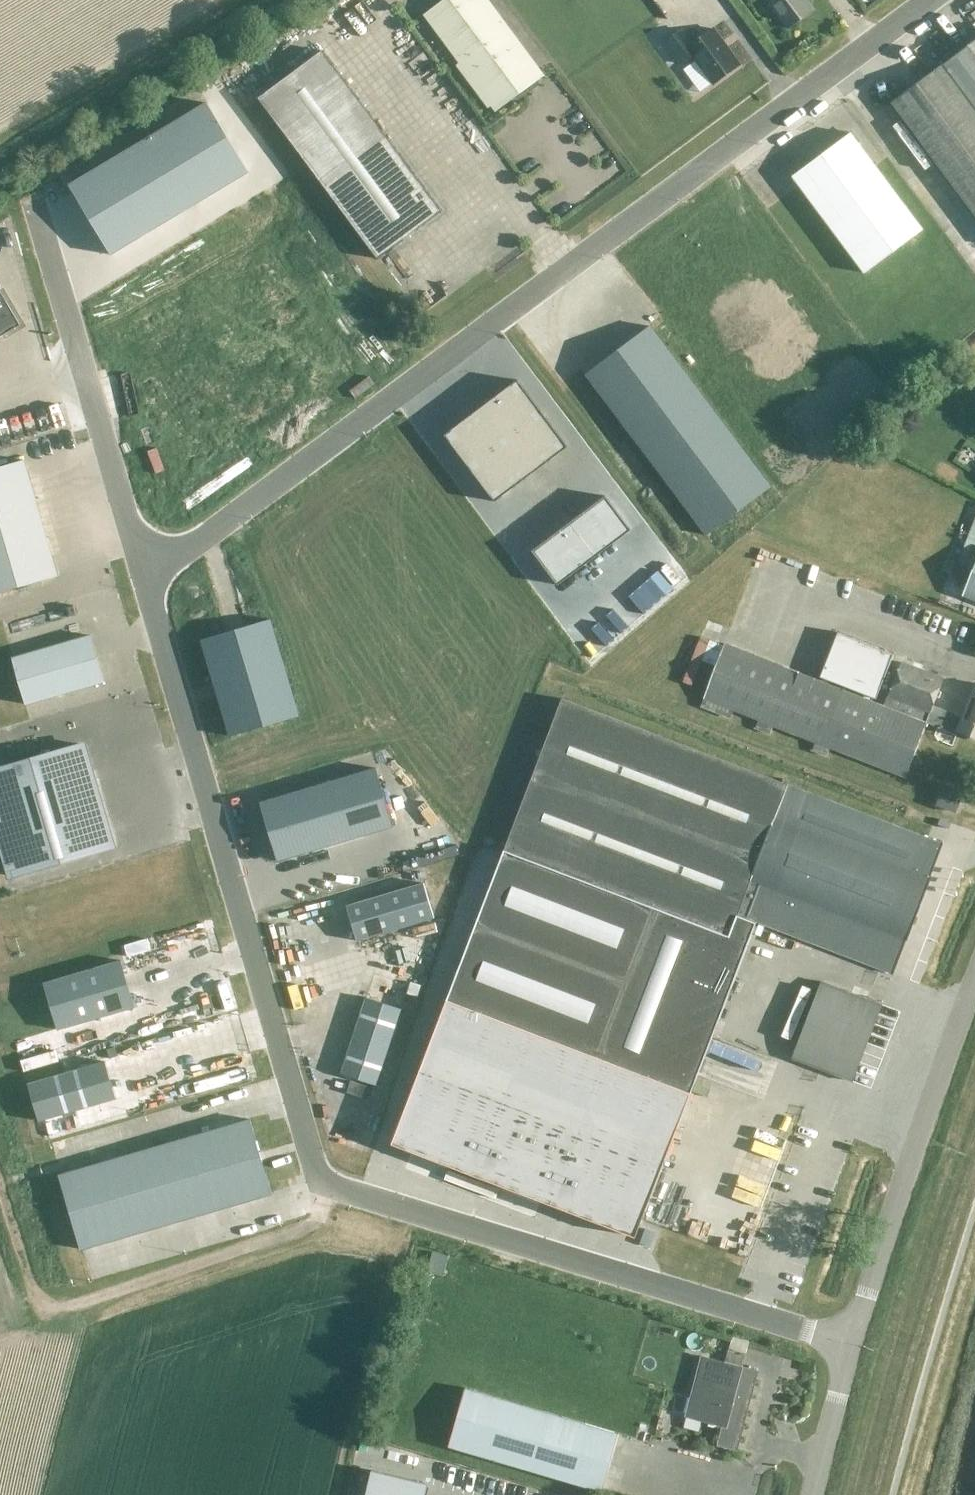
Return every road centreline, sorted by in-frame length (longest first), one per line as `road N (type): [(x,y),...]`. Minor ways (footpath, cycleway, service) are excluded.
road 1 (unclassified): [(139,564),(319,1182),(850,1343)]
road 2 (unclassified): [(139,564),(195,543),(922,0)]
road 3 (track): [(327,1184),(317,1220),(302,1228),(72,1307),(38,1305),(0,1182)]
road 4 (unclassified): [(850,1343),(974,973)]
road 5 (unclassified): [(34,200),(139,564)]
road 6 (track): [(0,167),(279,0)]
road 7 (unclassified): [(810,1494),(850,1343)]

